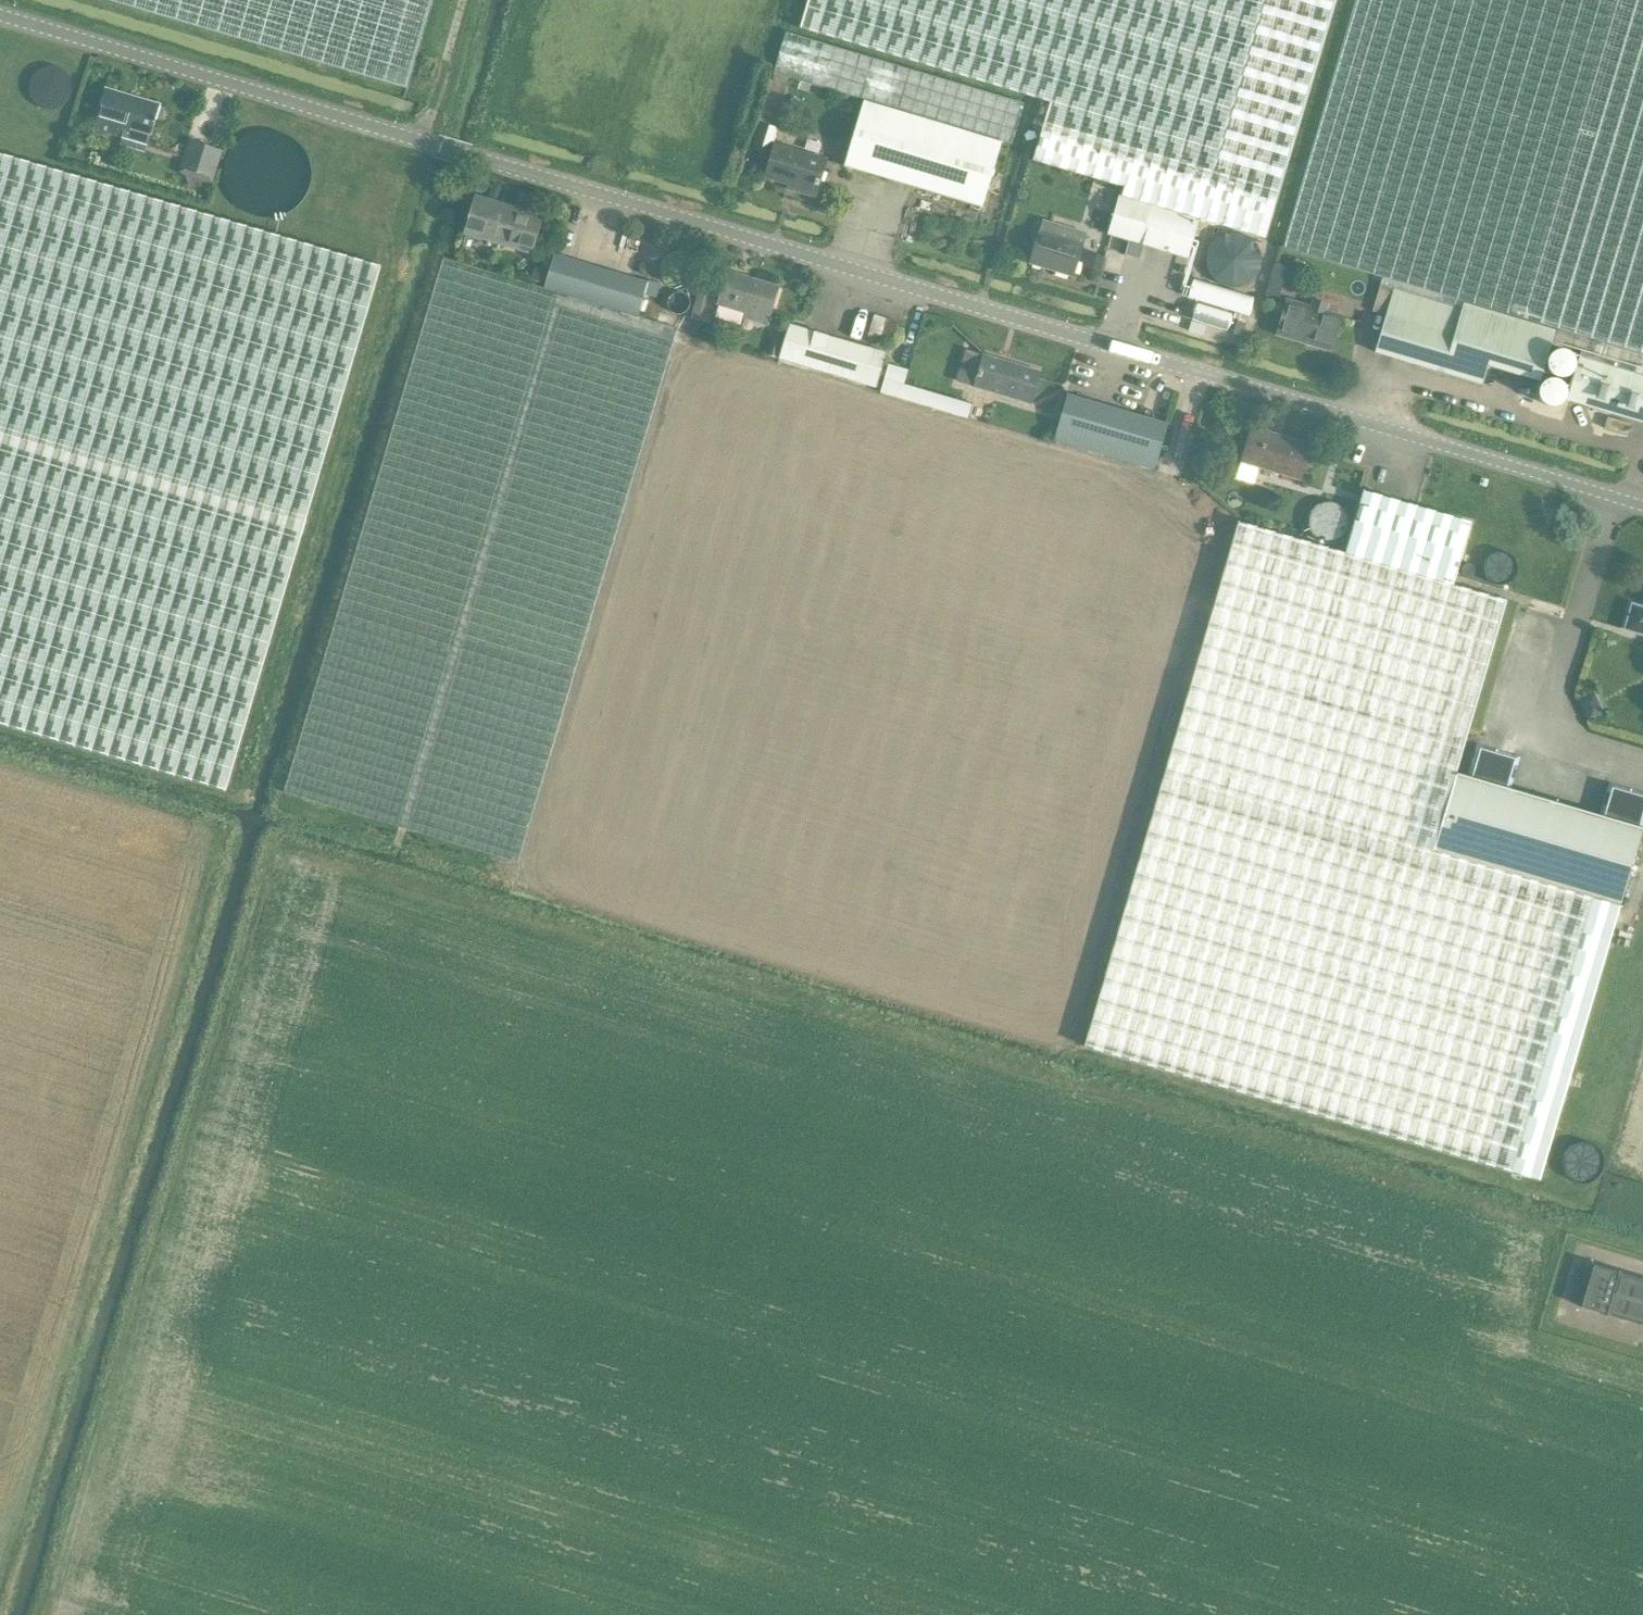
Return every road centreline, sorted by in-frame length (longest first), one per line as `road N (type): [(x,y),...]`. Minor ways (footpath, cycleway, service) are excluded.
road 1 (unclassified): [(1642,506),(0,15)]

